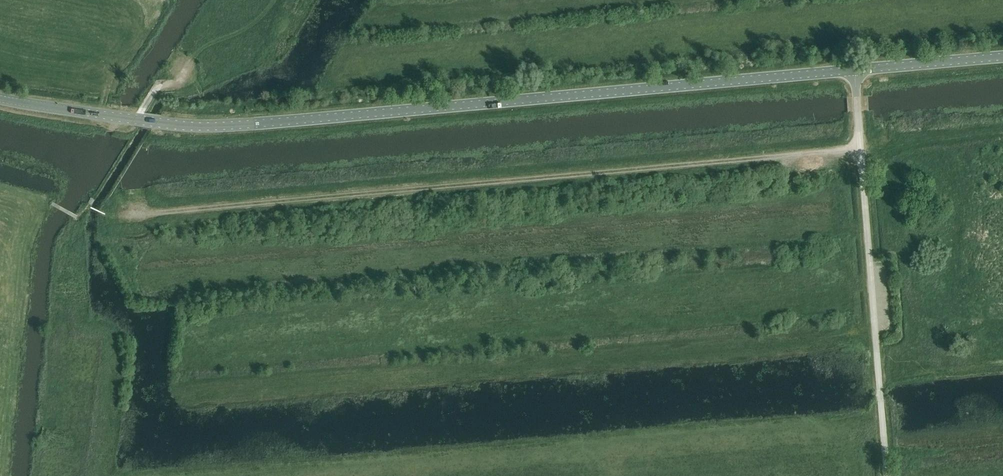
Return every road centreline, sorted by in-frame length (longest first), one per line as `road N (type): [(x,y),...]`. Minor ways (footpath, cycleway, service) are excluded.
road 1 (tertiary): [(854,69),(216,126),(0,98)]
road 2 (track): [(121,213),(861,148)]
road 3 (unclassified): [(887,475),(854,69)]
road 4 (tertiary): [(854,69),(1002,56)]

